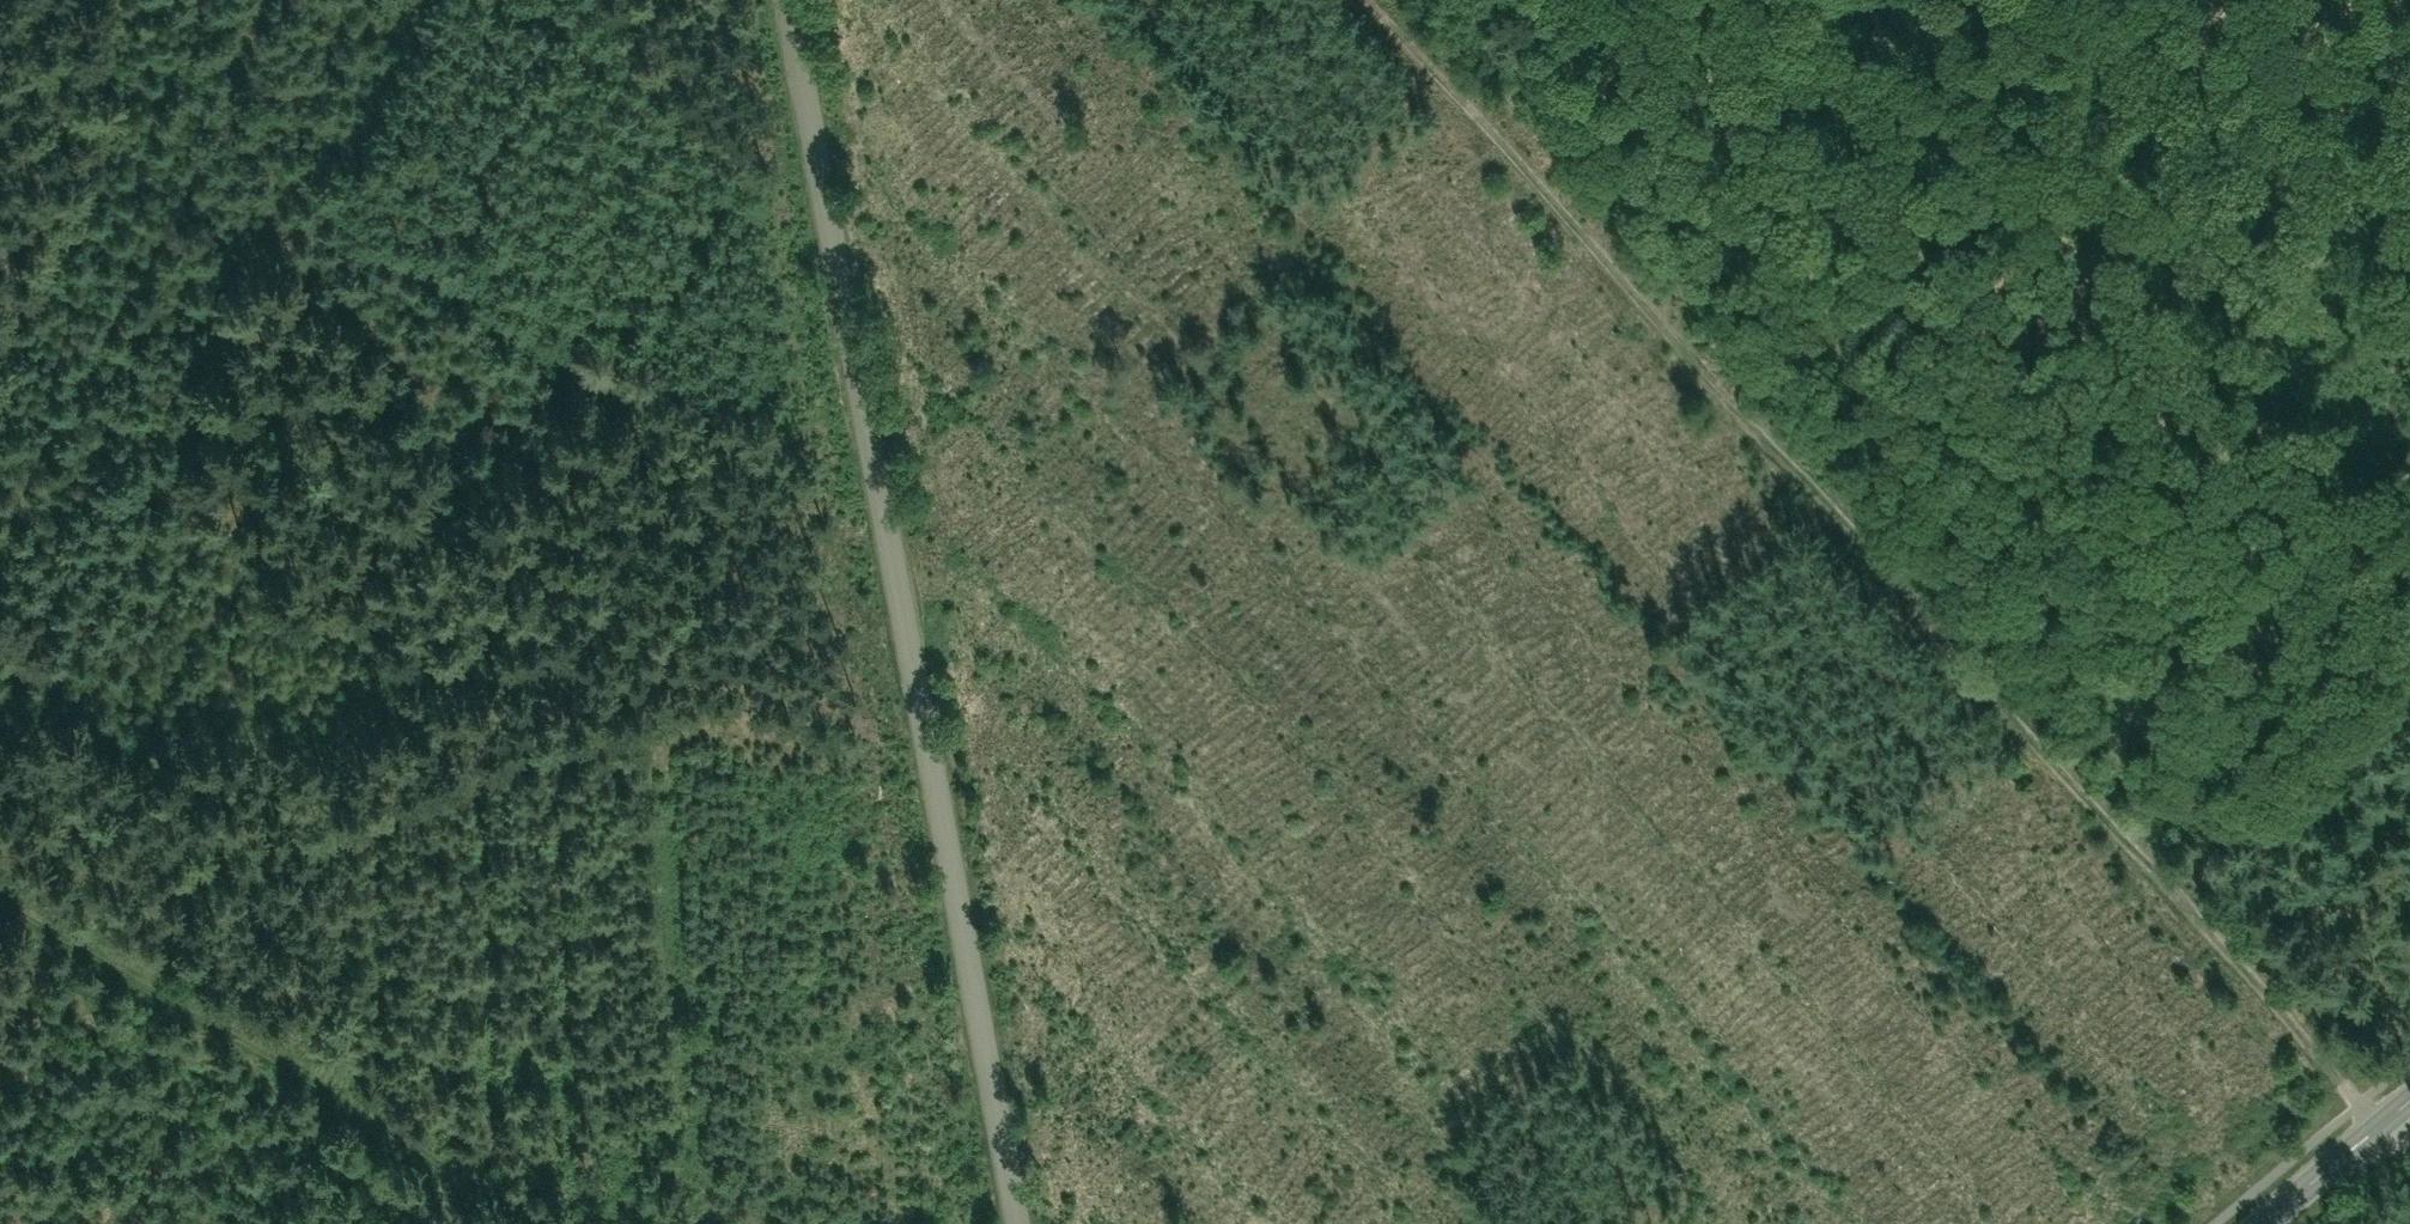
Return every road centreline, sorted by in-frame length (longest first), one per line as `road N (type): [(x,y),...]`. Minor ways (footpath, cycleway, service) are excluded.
road 1 (residential): [(802,0),(899,490),(1029,1223)]
road 2 (track): [(0,905),(533,1223)]
road 3 (track): [(2380,1134),(1989,697)]
road 4 (tertiary): [(2409,1109),(2271,1223)]

